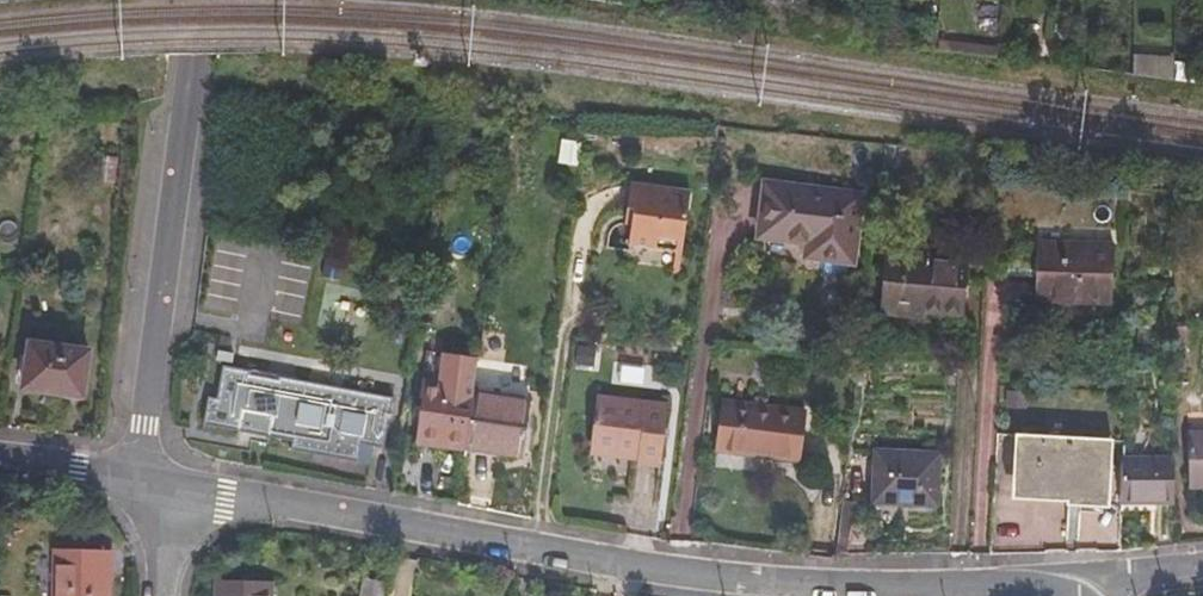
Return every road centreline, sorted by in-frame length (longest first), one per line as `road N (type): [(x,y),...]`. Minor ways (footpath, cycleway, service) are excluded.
road 1 (residential): [(148,484),(660,575),(920,592),(1109,584)]
road 2 (unclassified): [(195,0),(143,424),(148,484)]
road 3 (residential): [(0,460),(148,484)]

